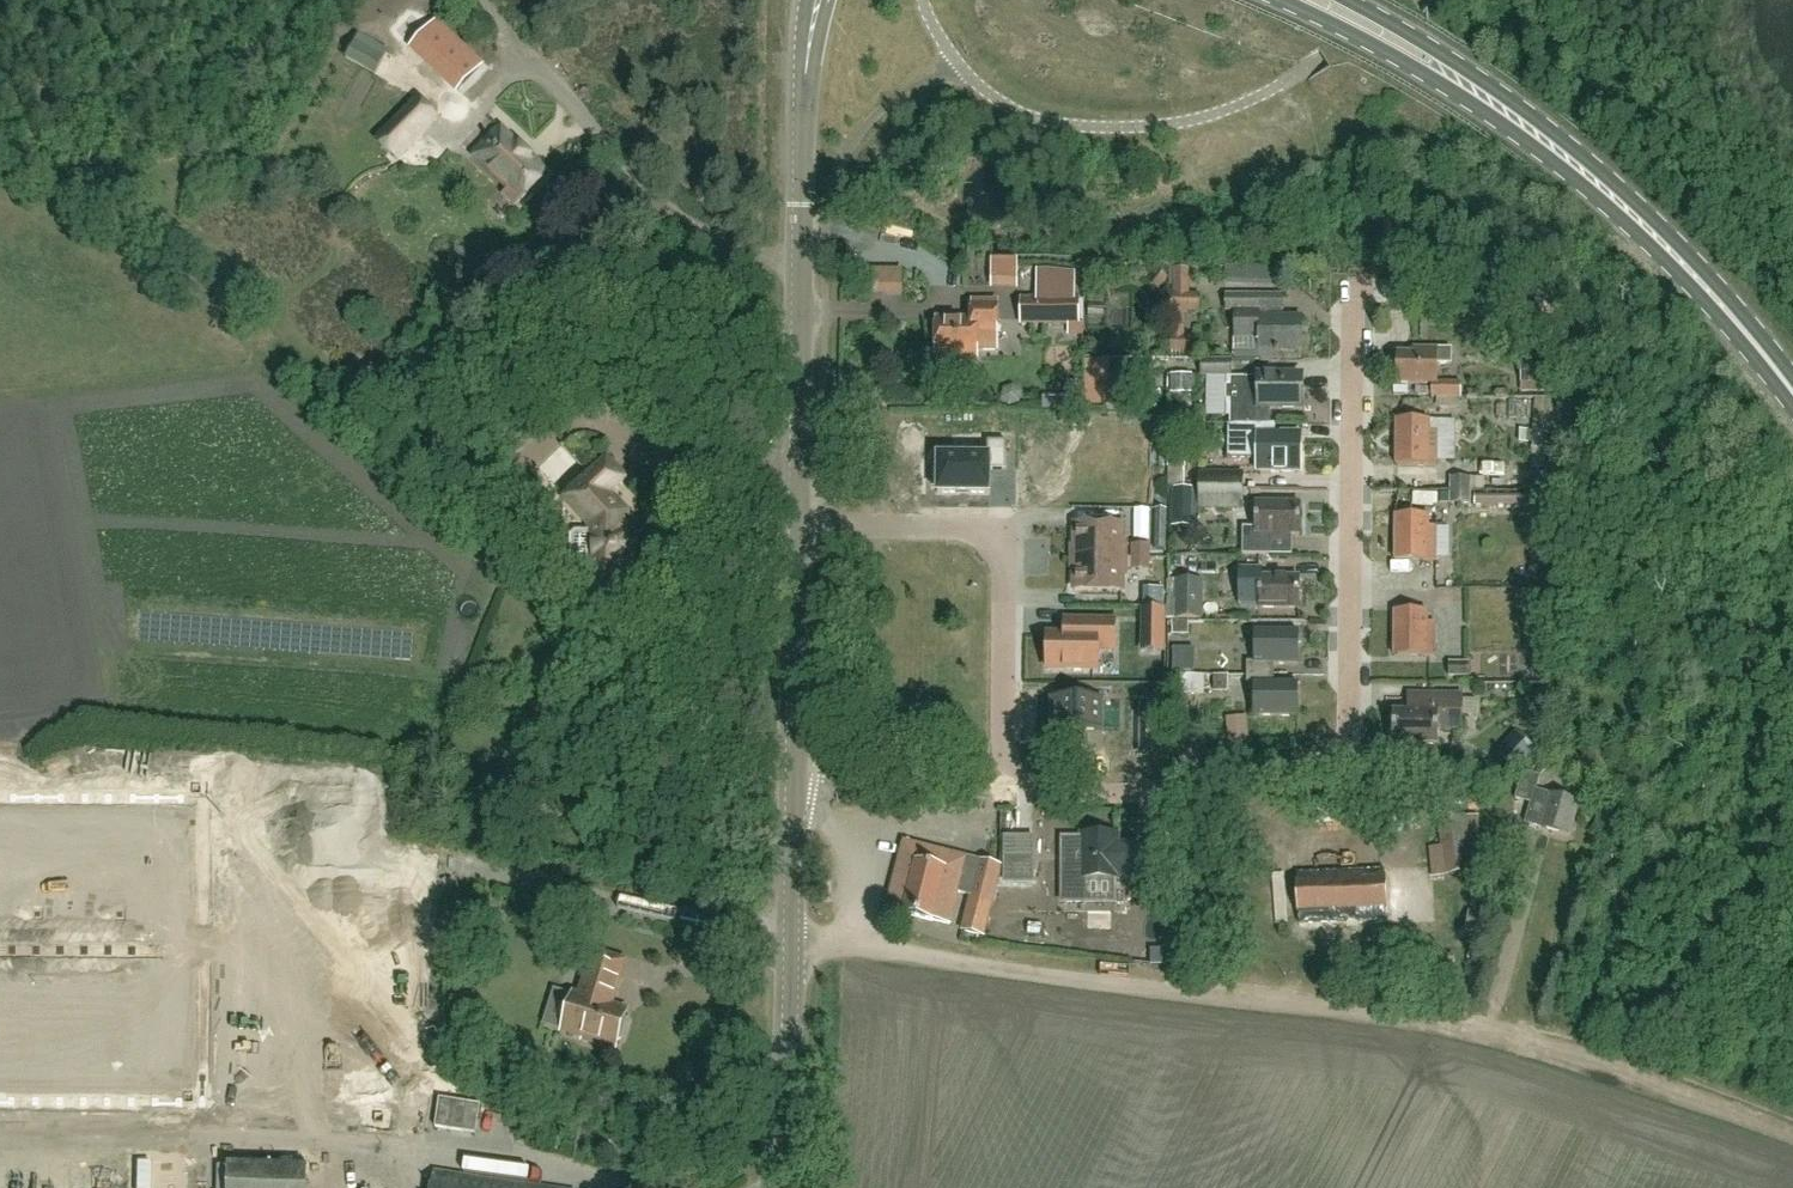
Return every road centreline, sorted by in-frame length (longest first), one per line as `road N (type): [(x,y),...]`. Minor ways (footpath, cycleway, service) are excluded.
road 1 (residential): [(795,525),(979,531),(991,538),(1007,588),(1003,739),(1023,782),(1066,790),(1198,785),(1313,766),(1335,756),(1348,728),(1352,300)]
road 2 (track): [(793,939),(1489,1028),(1792,1134)]
road 3 (tertiary): [(773,1187),(793,939),(795,525)]
road 4 (primary): [(1792,392),(1716,299),(1577,168),(1409,49),(1321,0)]
road 5 (tertiary): [(795,525),(801,206),(817,0)]

